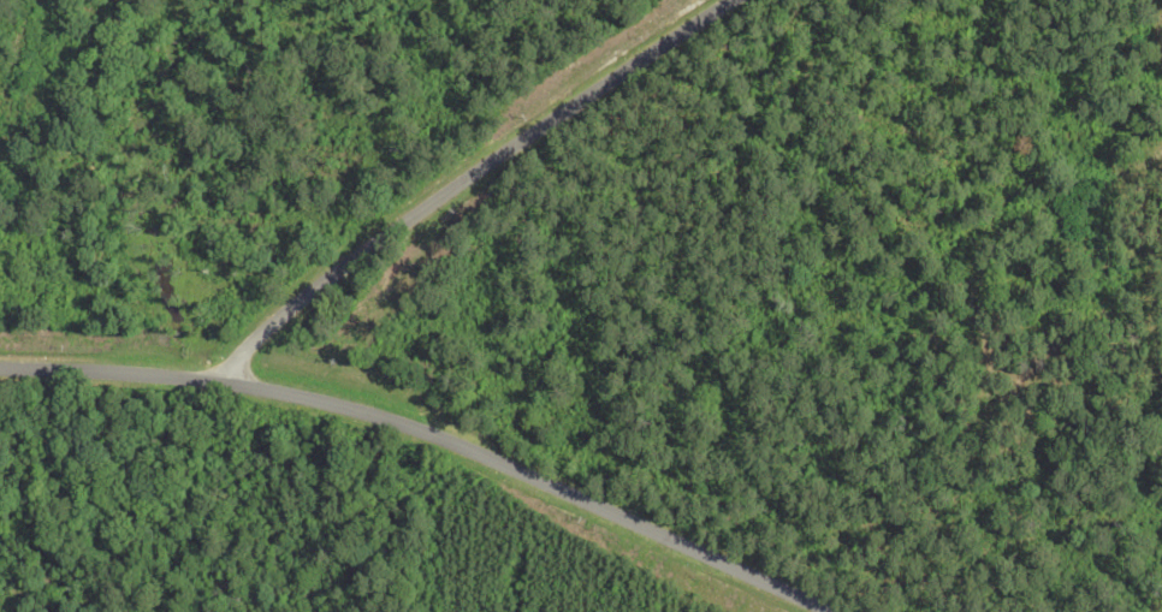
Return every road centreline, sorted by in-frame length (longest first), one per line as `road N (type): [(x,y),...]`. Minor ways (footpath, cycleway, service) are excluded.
road 1 (residential): [(823,611),(435,428),(268,374),(0,363)]
road 2 (residential): [(268,374),(292,302),(496,126),(679,0)]

